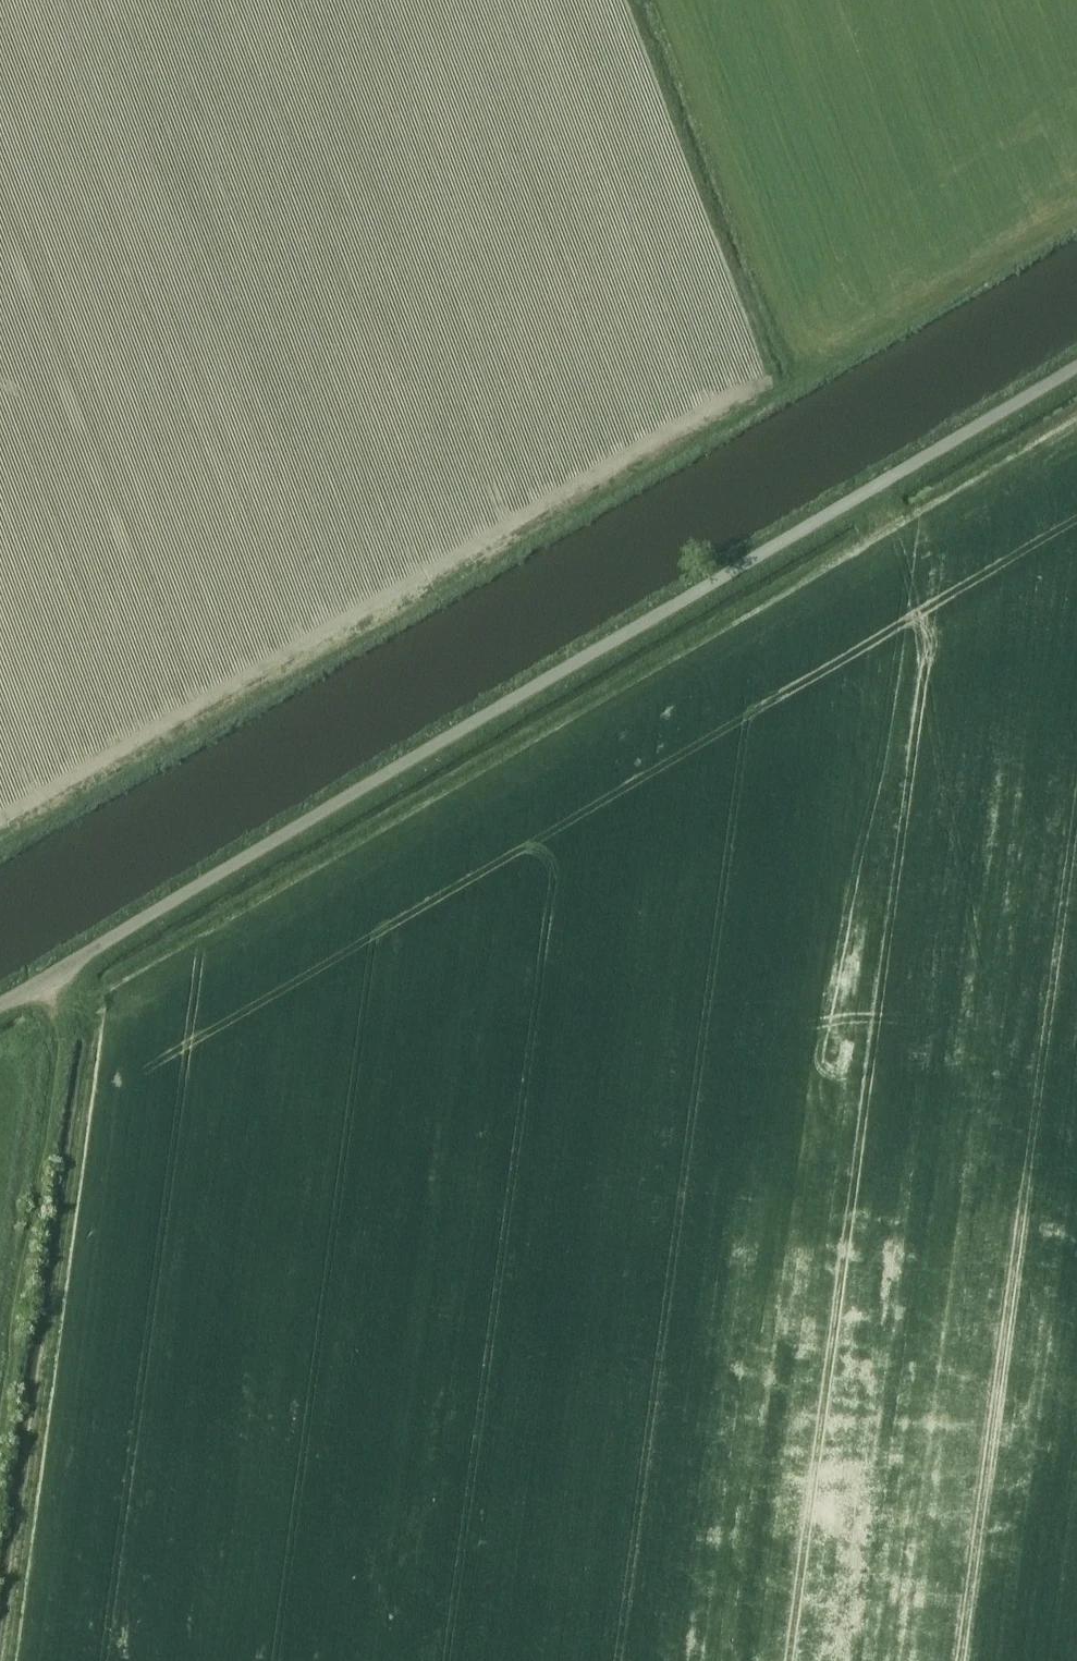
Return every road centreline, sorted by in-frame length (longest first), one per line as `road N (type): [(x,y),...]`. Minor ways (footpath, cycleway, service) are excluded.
road 1 (unclassified): [(1076,365),(0,1003)]
road 2 (track): [(0,1501),(60,1041),(43,977)]

